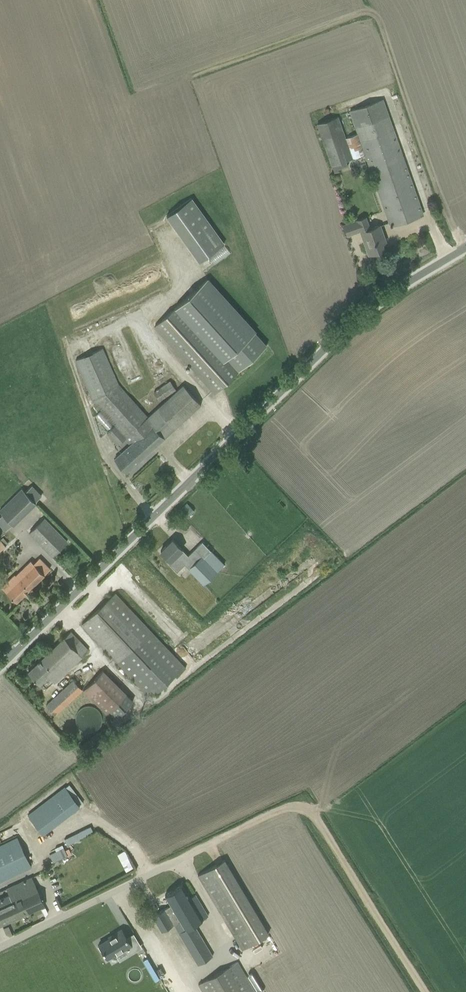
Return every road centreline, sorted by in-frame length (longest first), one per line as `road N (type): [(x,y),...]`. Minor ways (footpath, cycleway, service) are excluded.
road 1 (unclassified): [(0,666),(383,297),(465,247)]
road 2 (track): [(463,249),(375,13),(185,77)]
road 3 (track): [(200,848),(277,810),(304,808),(321,822),(427,991)]
road 4 (residential): [(0,945),(200,848)]

